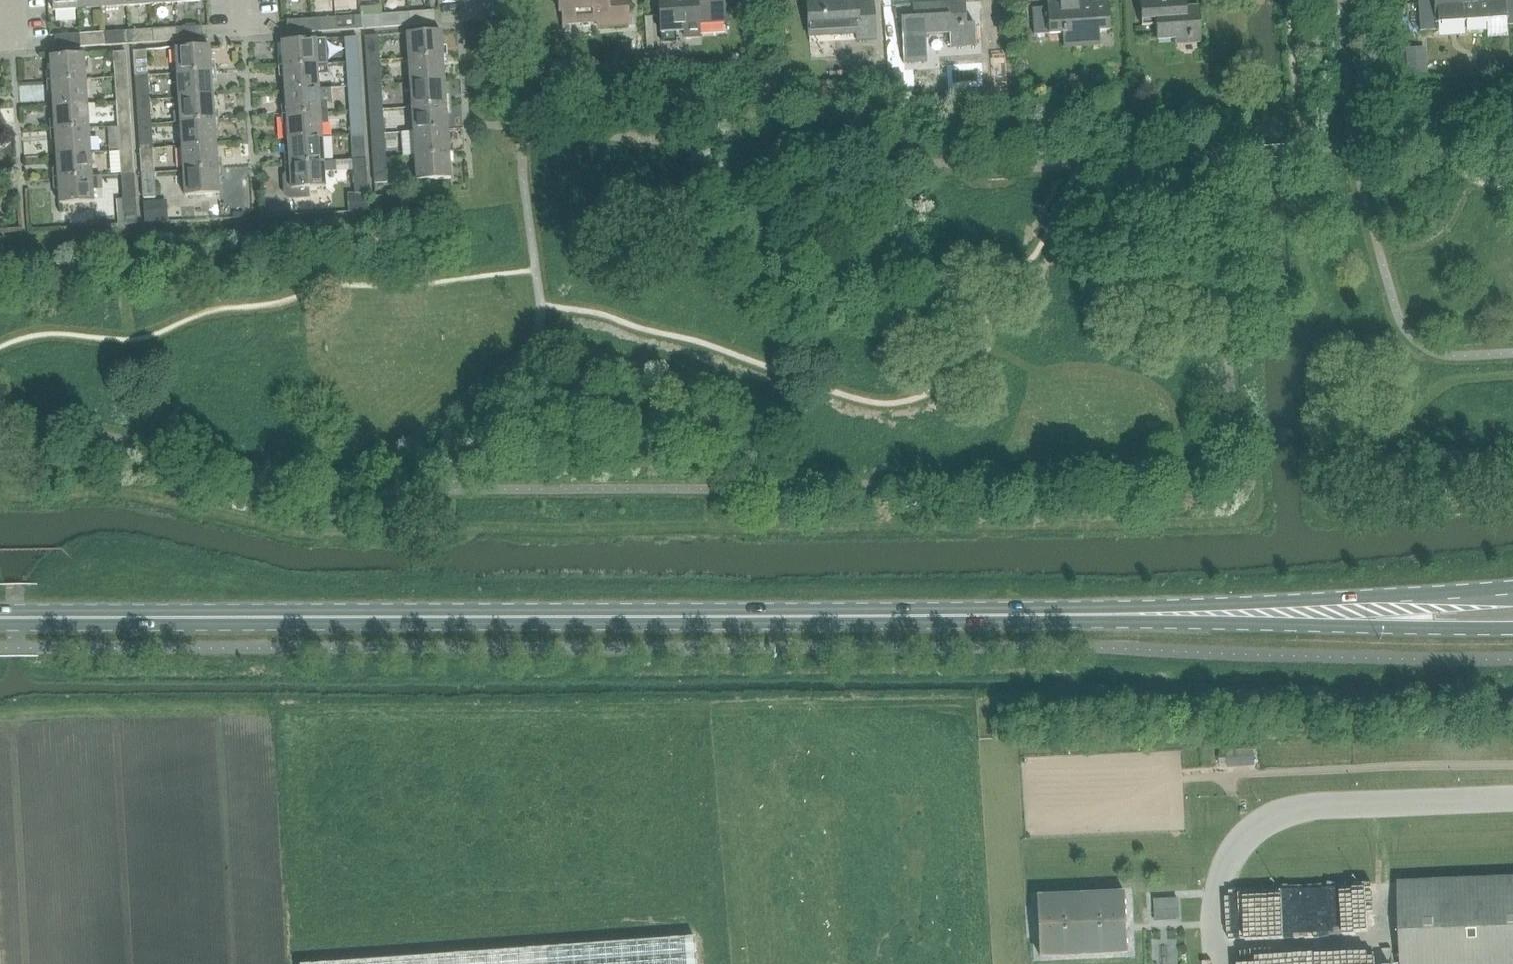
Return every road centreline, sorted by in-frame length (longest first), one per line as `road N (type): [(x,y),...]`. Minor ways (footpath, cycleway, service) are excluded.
road 1 (primary): [(0,619),(1273,613)]
road 2 (primary): [(1512,590),(1273,613)]
road 3 (primary): [(1273,613),(1512,628)]

